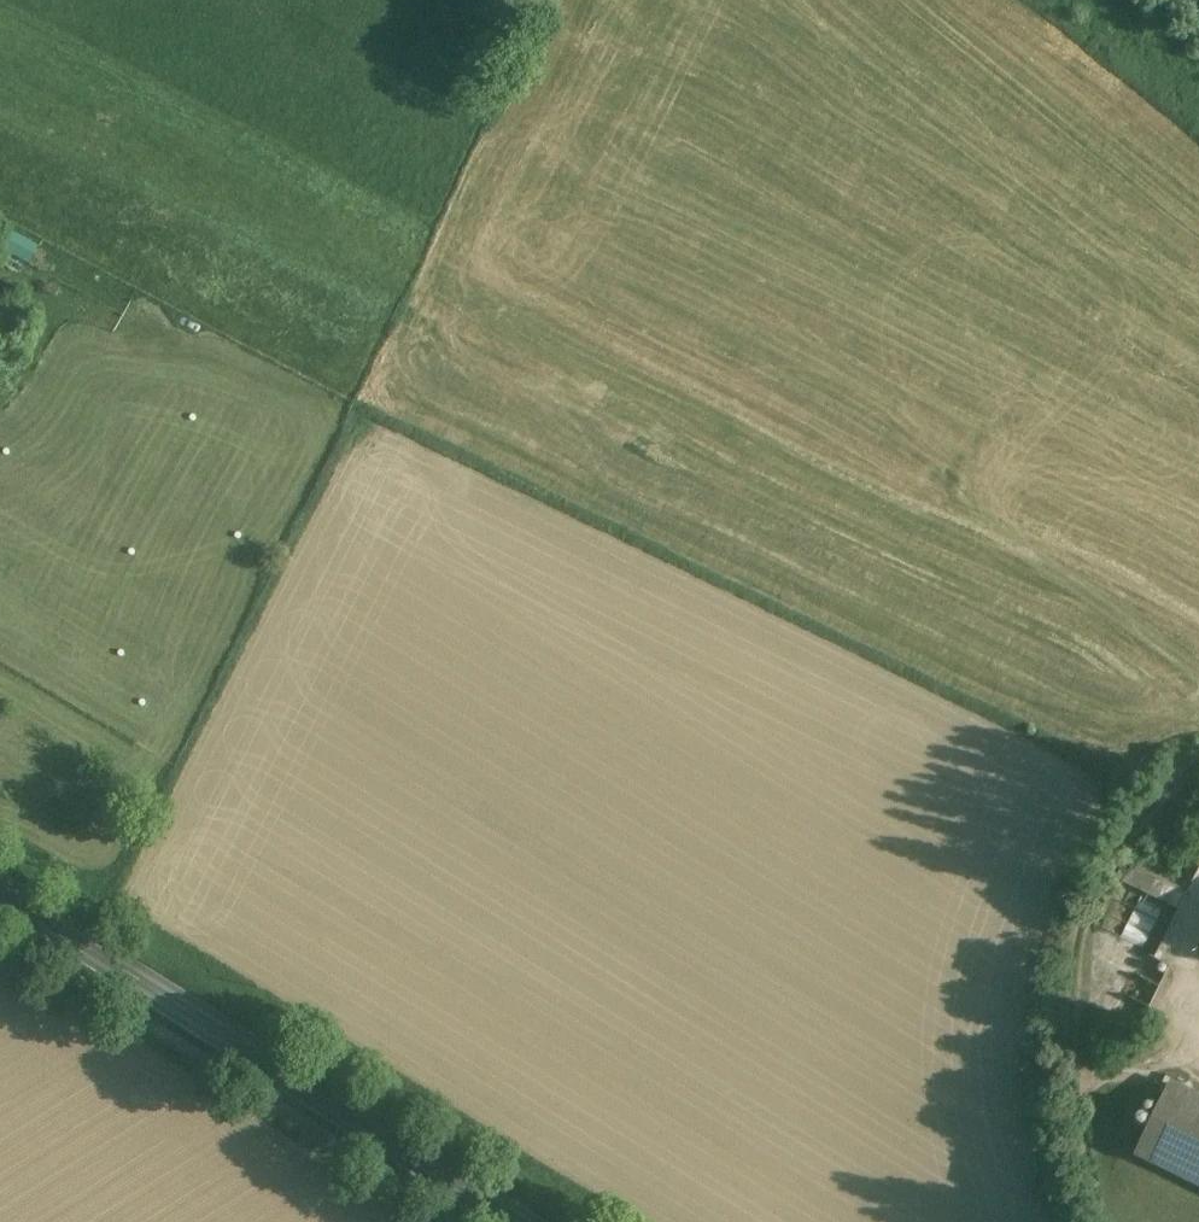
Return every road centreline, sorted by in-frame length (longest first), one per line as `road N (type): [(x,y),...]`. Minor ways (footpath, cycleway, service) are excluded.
road 1 (secondary): [(517,1221),(0,891)]
road 2 (track): [(1198,765),(1179,775),(1111,854),(1074,933),(1058,1029),(1068,1083)]

